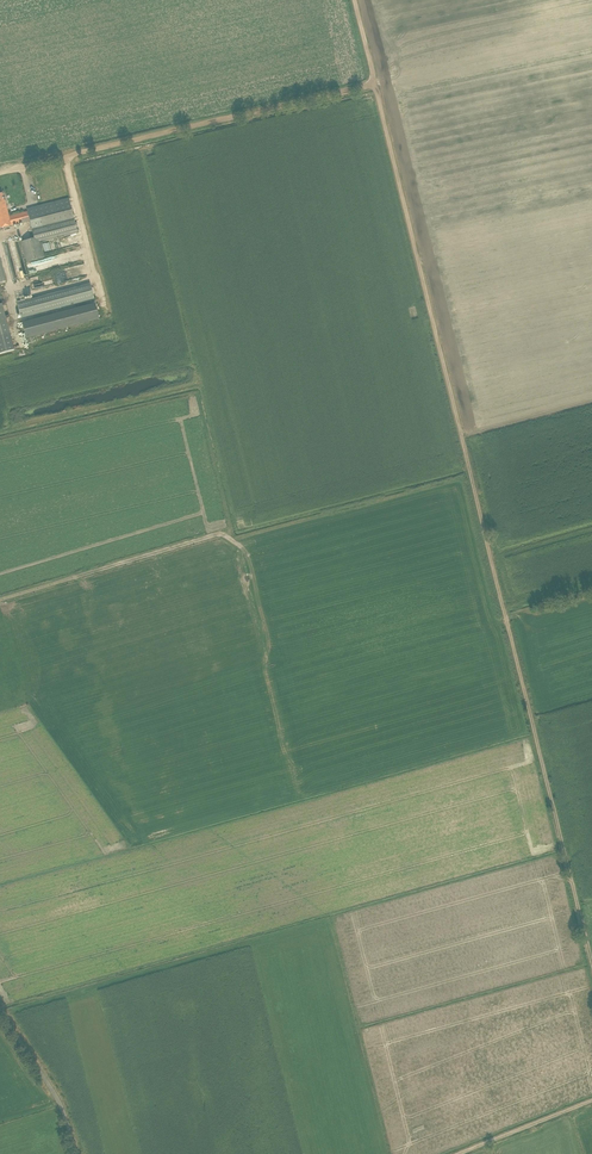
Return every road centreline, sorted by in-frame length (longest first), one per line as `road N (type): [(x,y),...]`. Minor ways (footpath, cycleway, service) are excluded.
road 1 (track): [(354,0),(591,950)]
road 2 (track): [(375,85),(21,169)]
road 3 (unclassified): [(77,1153),(53,1092),(0,1011)]
road 4 (track): [(591,1106),(469,1153)]

